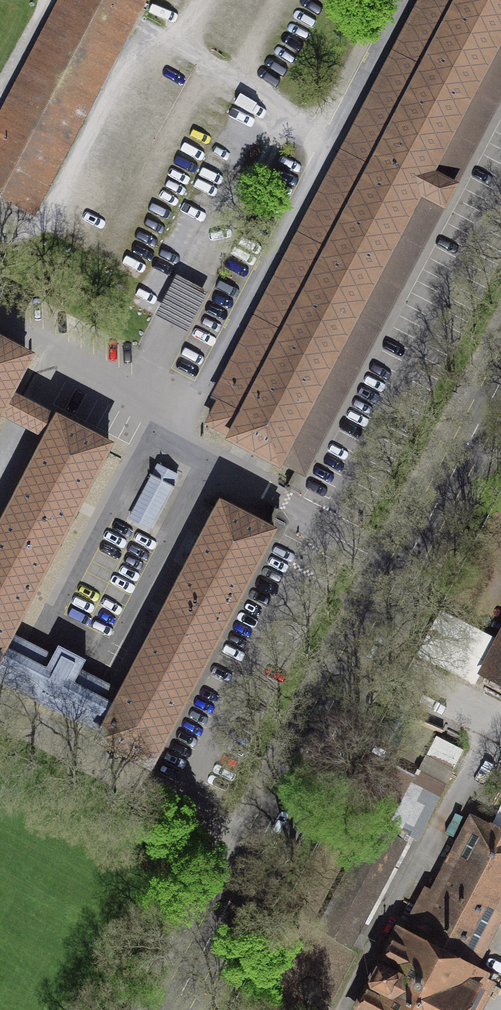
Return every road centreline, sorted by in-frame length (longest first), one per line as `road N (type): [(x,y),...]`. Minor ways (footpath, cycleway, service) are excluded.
road 1 (primary): [(500,384),(172,1009)]

